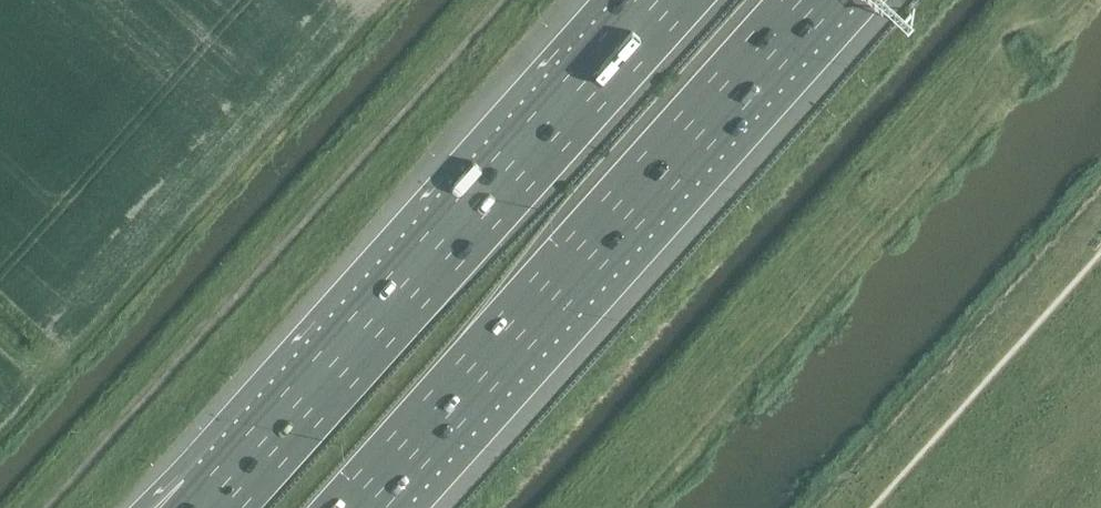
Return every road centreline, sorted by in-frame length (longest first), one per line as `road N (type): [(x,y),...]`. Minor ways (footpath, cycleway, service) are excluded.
road 1 (motorway): [(355,507),(810,0)]
road 2 (motorway): [(666,0),(217,502)]

